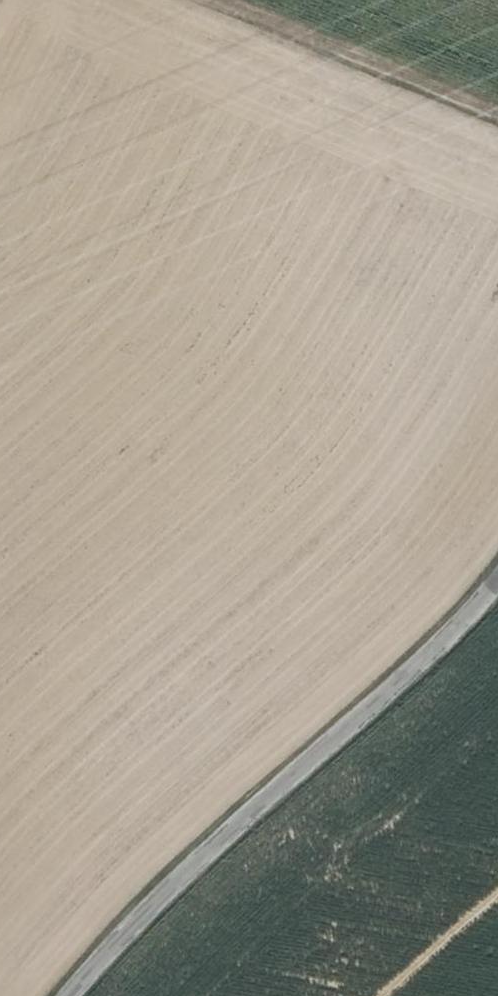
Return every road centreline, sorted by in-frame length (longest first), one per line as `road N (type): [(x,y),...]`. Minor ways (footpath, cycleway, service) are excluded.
road 1 (unclassified): [(497,582),(117,941),(72,995)]
road 2 (track): [(497,119),(208,0)]

